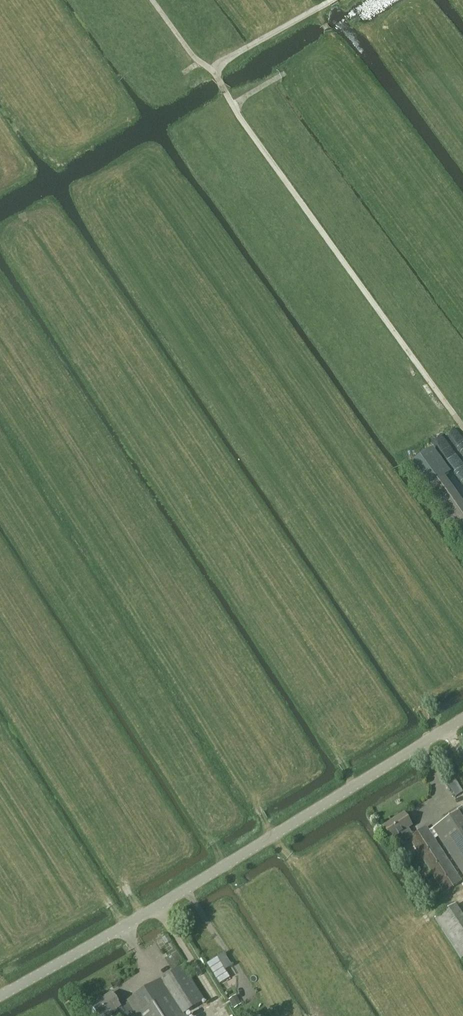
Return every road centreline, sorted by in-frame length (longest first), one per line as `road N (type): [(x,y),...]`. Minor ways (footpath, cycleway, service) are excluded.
road 1 (unclassified): [(0,996),(462,719)]
road 2 (track): [(462,425),(211,70)]
road 3 (track): [(149,0),(211,70),(332,0)]

